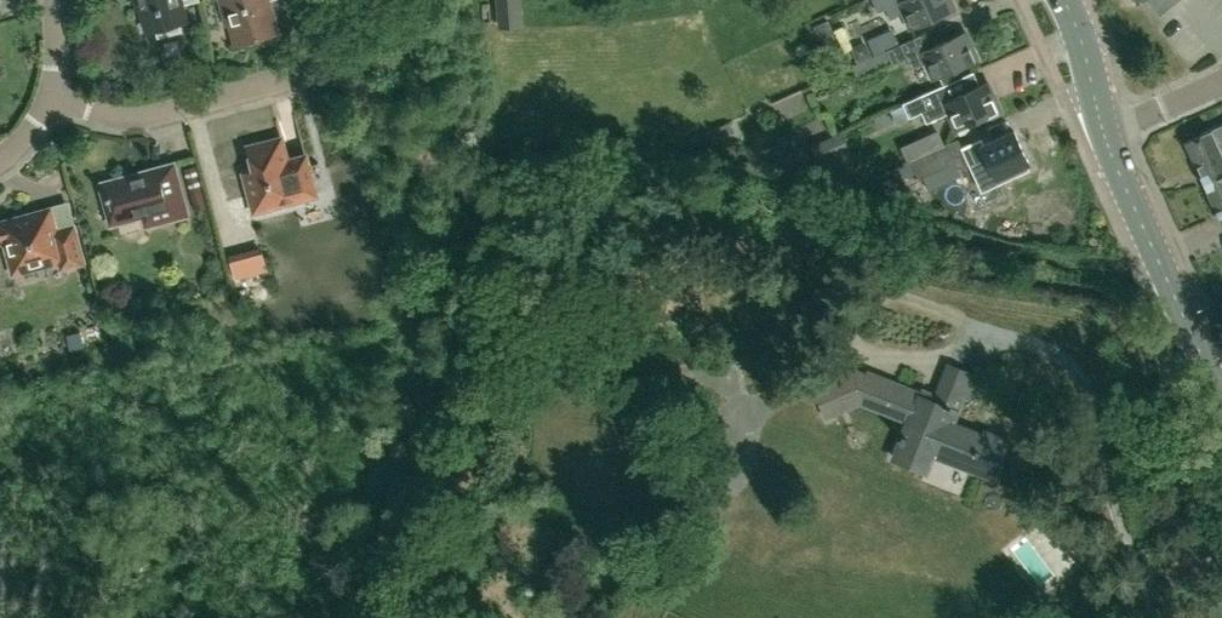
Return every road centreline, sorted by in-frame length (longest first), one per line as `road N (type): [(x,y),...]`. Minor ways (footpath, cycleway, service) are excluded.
road 1 (residential): [(54,88),(120,118),(301,74),(335,76)]
road 2 (tertiary): [(1221,402),(1104,135)]
road 3 (tertiary): [(1104,135),(1066,0)]
road 4 (residential): [(1104,135),(1221,79)]

